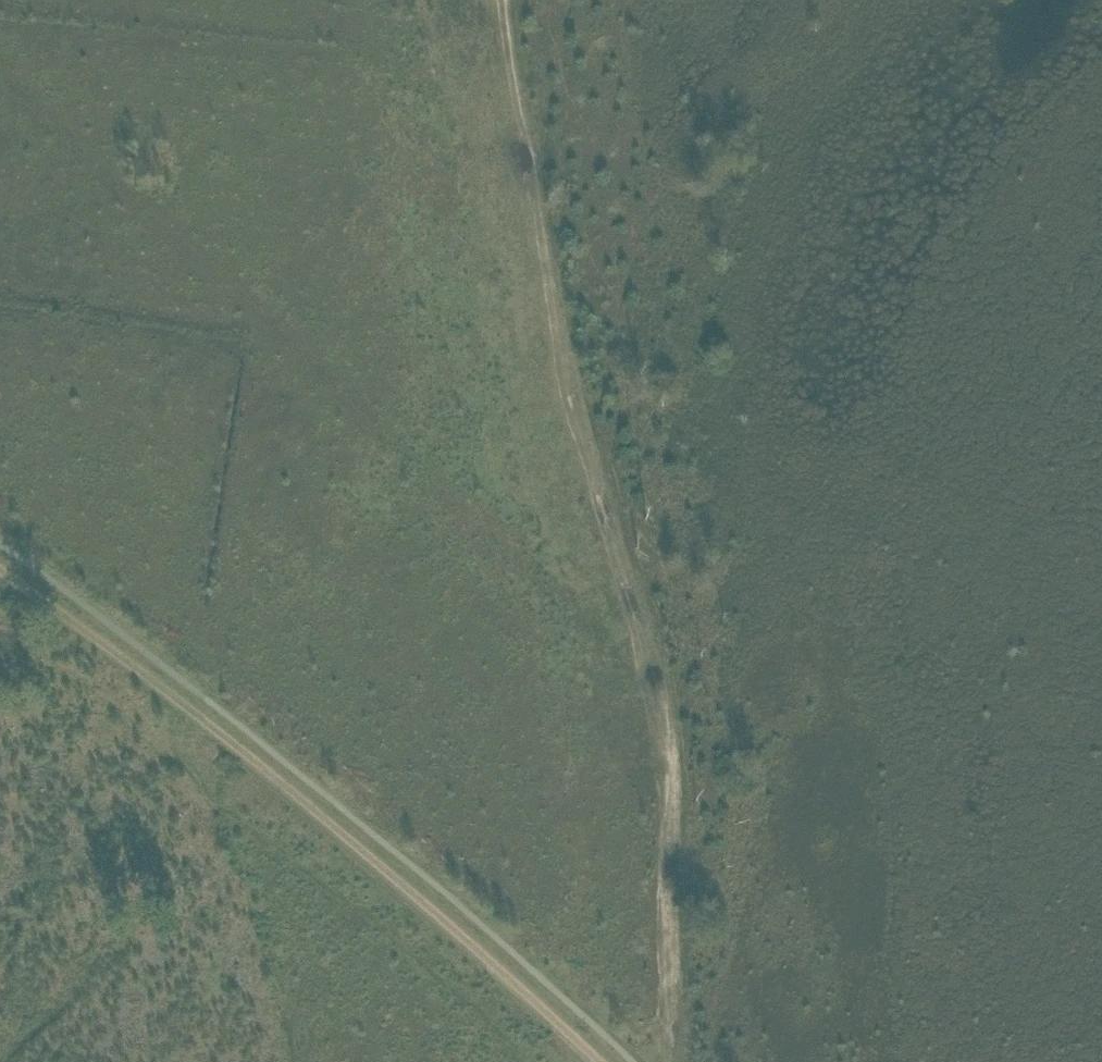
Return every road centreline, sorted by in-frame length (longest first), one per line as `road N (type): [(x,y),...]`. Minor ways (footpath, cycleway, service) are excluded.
road 1 (track): [(664,1061),(675,888),(669,761),(554,308),(502,0)]
road 2 (track): [(0,576),(228,738),(424,900),(593,1061)]

